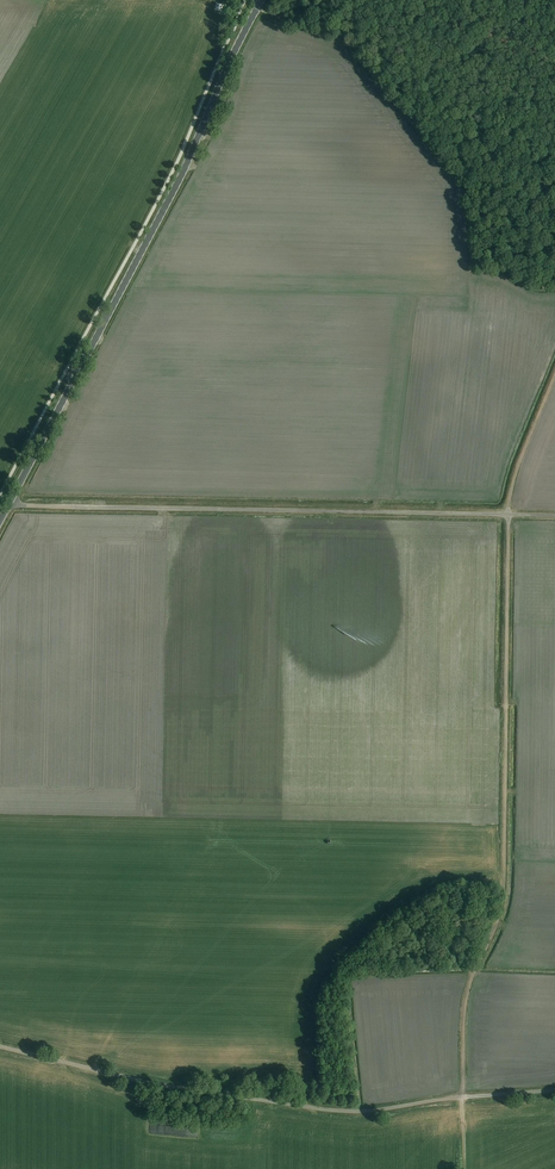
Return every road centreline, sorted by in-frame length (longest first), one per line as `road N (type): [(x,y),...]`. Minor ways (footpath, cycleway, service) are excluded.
road 1 (track): [(462,1097),(467,991),(503,885),(509,504),(554,374)]
road 2 (unclassified): [(0,1046),(150,1082),(340,1109),(554,1090)]
road 3 (primary): [(10,501),(178,181),(261,0)]
road 4 (unclassified): [(554,515),(10,501)]

